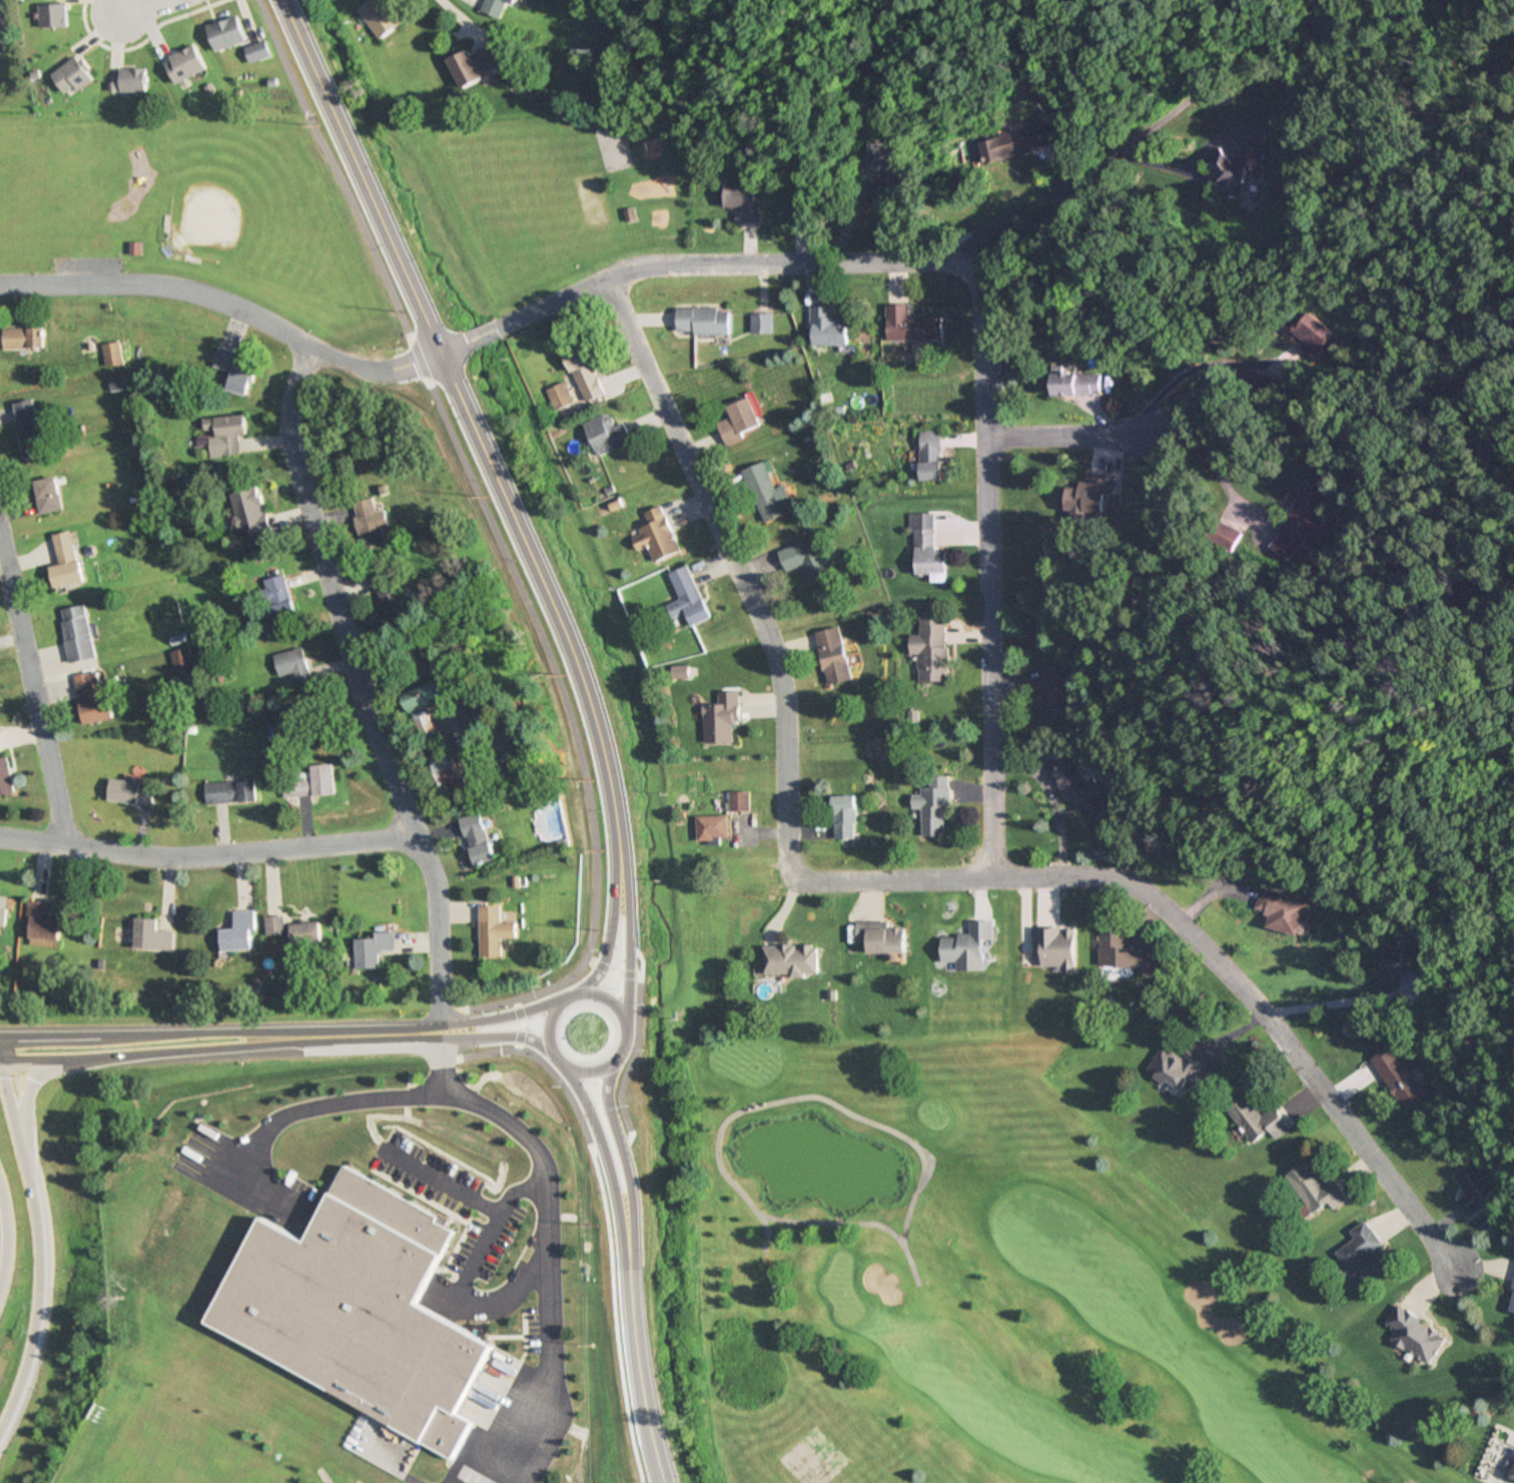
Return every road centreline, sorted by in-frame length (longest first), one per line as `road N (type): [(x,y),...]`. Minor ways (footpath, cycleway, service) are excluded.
road 1 (residential): [(613,280),(776,656),(792,877),(1089,879),(1150,896),(1260,1013),(1451,1268)]
road 2 (residential): [(447,351),(641,268),(959,264),(976,289),(980,323),(993,878)]
road 3 (secondary): [(622,935),(612,780),(584,665),(290,0)]
road 4 (residential): [(438,1034),(431,877),(374,736),(288,447),(303,347)]
road 5 (residential): [(447,351),(365,370),(303,347),(219,300),(167,287),(0,286)]
road 6 (secondary): [(0,1060),(438,1034)]
road 7 (secondary): [(438,1018),(0,1036)]
road 8 (residential): [(0,839),(189,857),(415,839)]
road 9 (motorway): [(0,1428),(23,1383),(39,1317),(41,1253),(0,1068)]
road 10 (residential): [(0,543),(66,845)]
road 11 (secondary): [(553,1059),(580,1073),(619,1059),(630,1030),(616,997),(591,986),(556,997),(542,1025),(553,1059)]
road 12 (secondary): [(619,1217),(635,1362),(662,1482)]
road 13 (secondary): [(619,1217),(630,1030)]
road 14 (secondary): [(553,1059),(586,1107),(619,1217)]
road 15 (residential): [(984,437),(1155,436)]
road 16 (secondary): [(571,988),(510,1008),(438,1018)]
road 17 (residential): [(959,264),(1065,182)]
road 18 (secondary): [(438,1034),(522,1038),(553,1059)]
road 19 (motorway): [(26,1175),(23,1107),(46,1059)]

